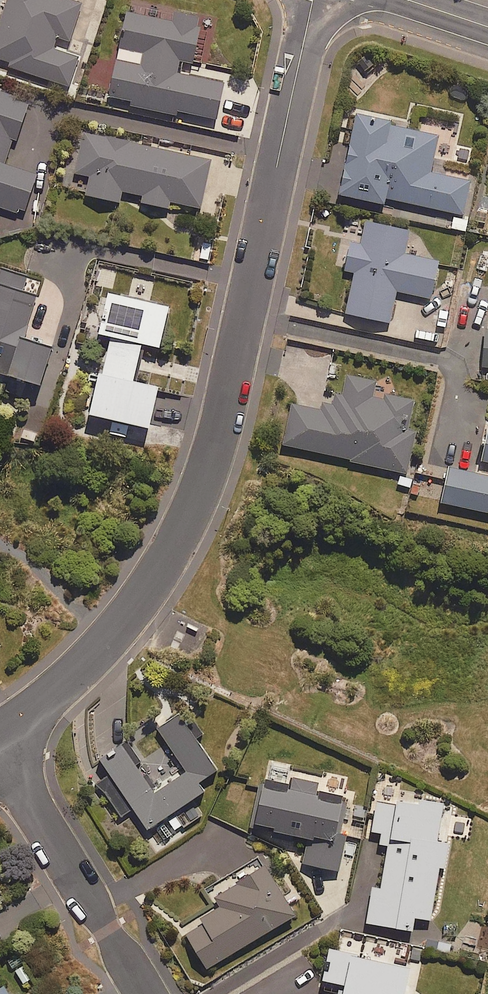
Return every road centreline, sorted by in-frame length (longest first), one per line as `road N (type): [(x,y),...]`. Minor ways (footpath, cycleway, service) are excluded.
road 1 (residential): [(0,731),(60,689),(117,632),(188,522),(223,422),(313,0)]
road 2 (residential): [(146,993),(0,762)]

